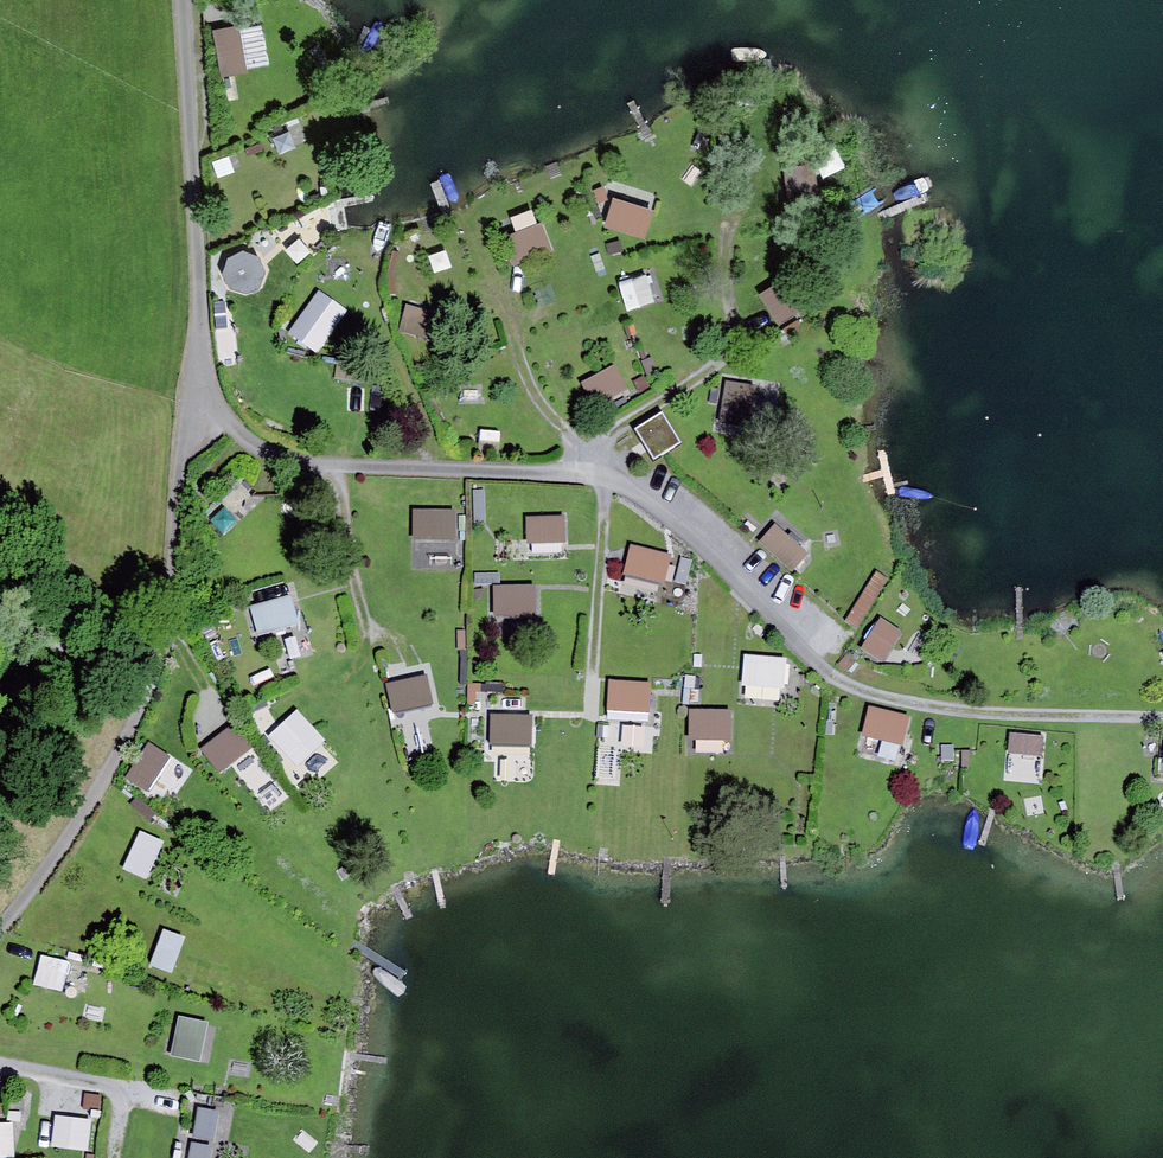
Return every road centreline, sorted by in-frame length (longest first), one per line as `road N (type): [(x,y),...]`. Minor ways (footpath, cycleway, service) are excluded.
road 1 (residential): [(149,692),(164,635),(197,299),(183,0)]

